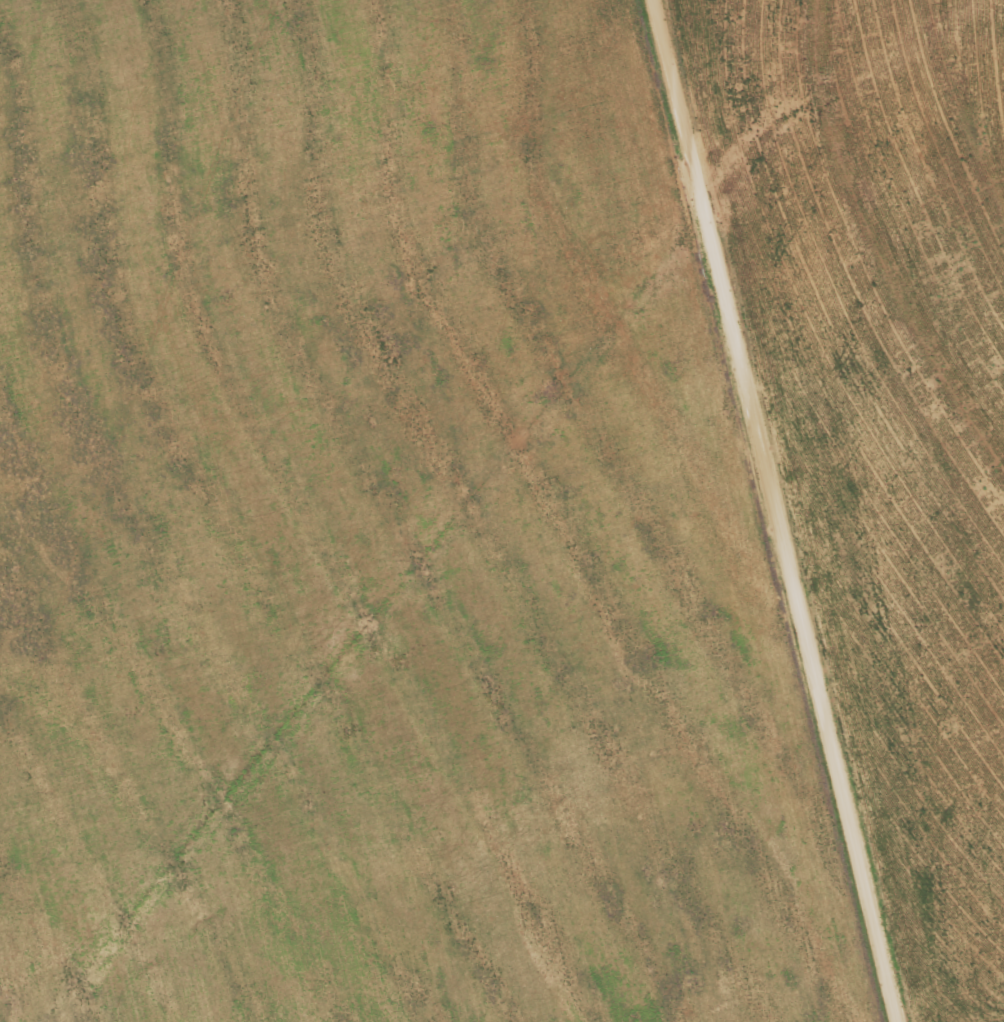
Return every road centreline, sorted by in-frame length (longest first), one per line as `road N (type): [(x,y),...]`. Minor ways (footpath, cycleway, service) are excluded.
road 1 (residential): [(882,1021),(647,0)]

